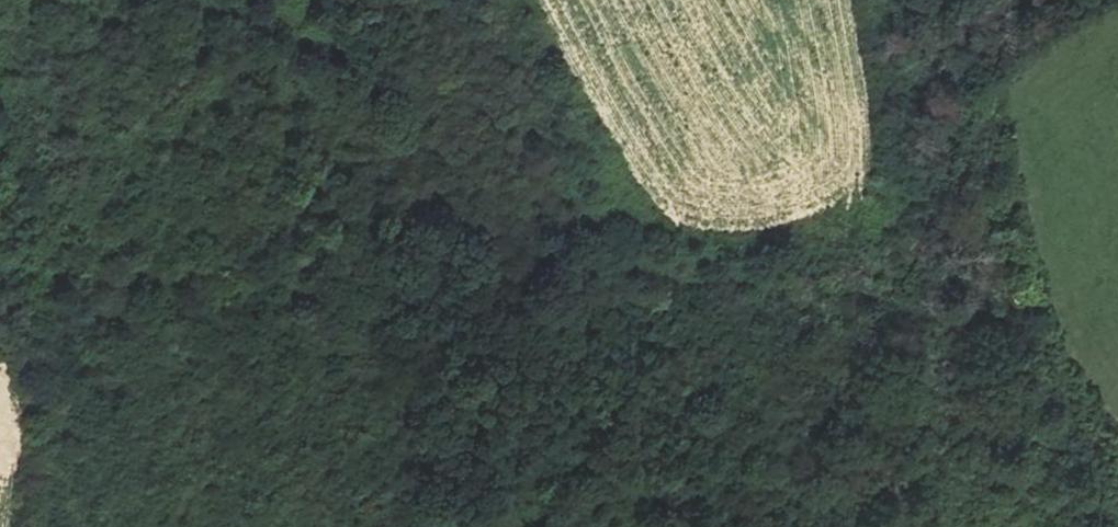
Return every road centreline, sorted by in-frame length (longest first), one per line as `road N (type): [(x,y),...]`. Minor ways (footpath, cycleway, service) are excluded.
road 1 (track): [(1117,472),(1018,293),(917,0)]

